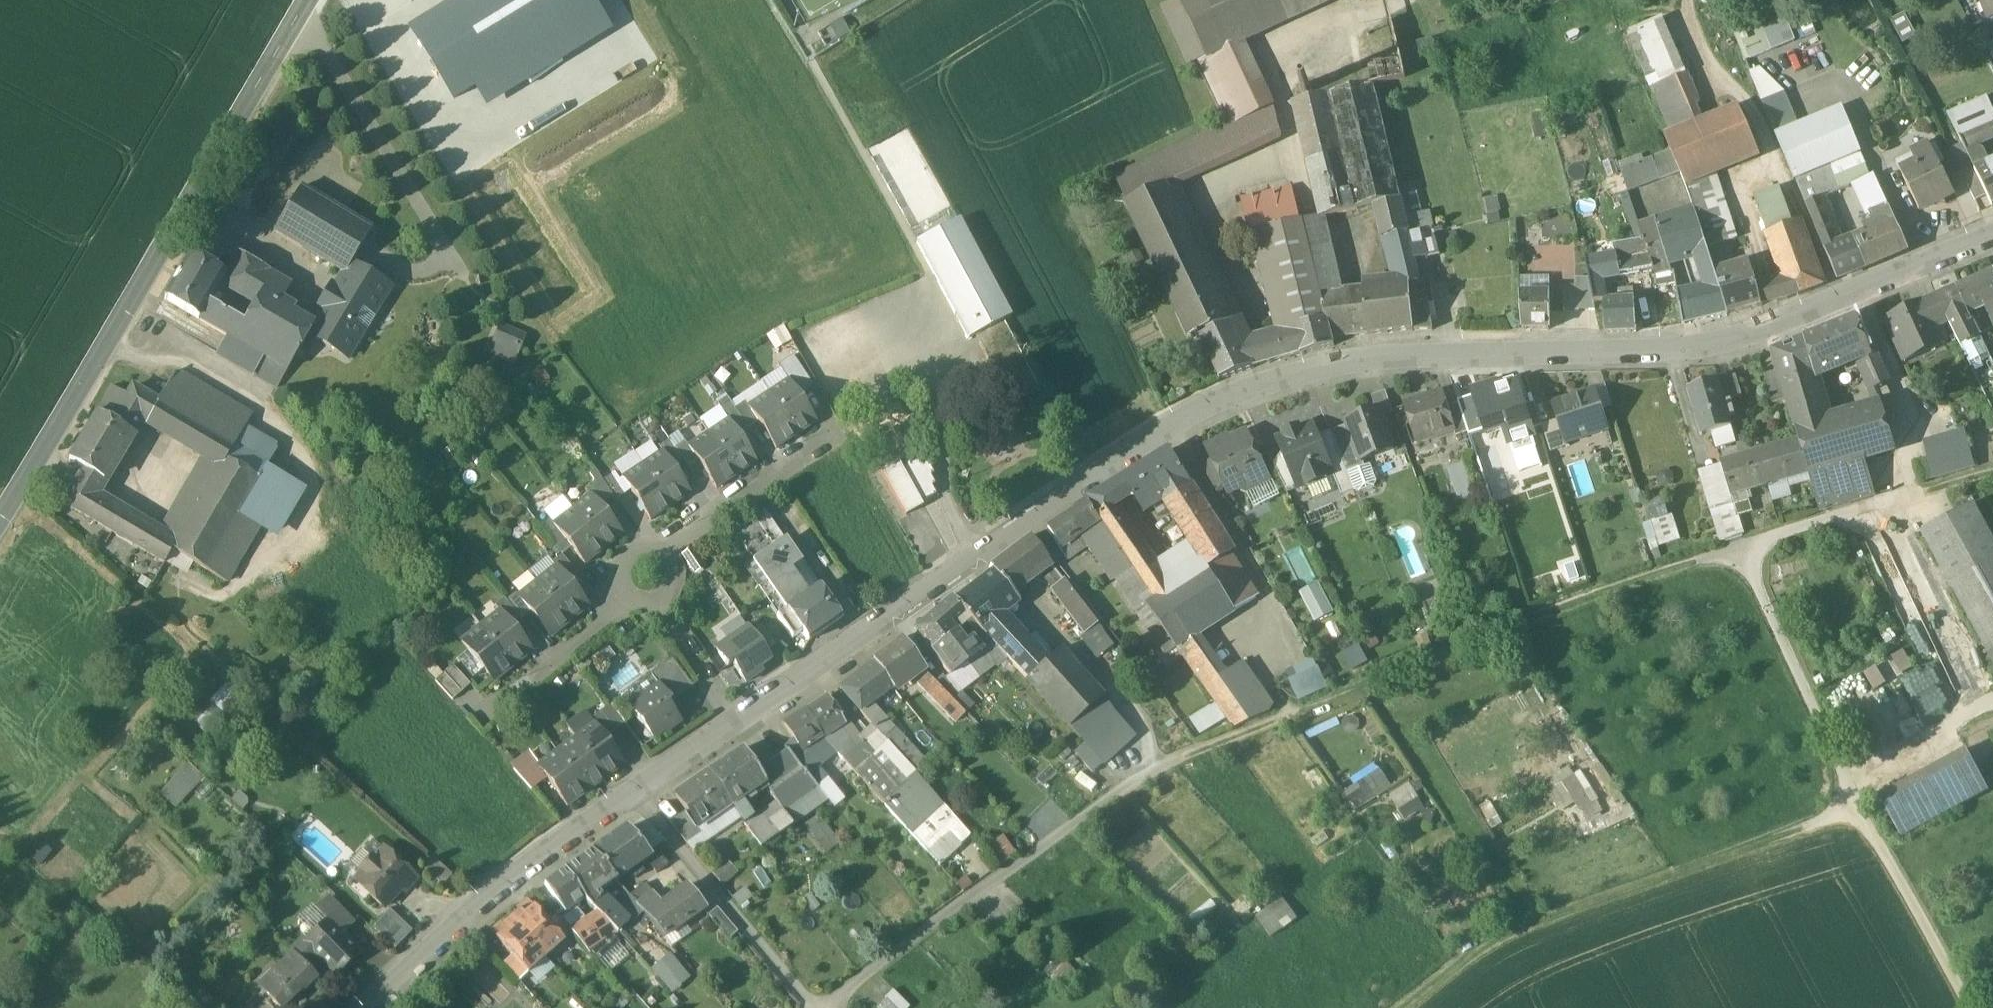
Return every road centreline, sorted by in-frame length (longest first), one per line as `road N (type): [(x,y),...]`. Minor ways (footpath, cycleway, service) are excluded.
road 1 (residential): [(1992,235),(1765,329),(1655,353),(1347,362),(1212,399),(1112,459),(740,721)]
road 2 (tertiary): [(310,0),(0,514)]
road 3 (track): [(1180,759),(1468,643),(1740,549)]
road 4 (track): [(1858,811),(1541,928),(1471,959),(1411,1007)]
road 5 (unclassified): [(822,1007),(1180,759)]
road 6 (residential): [(631,800),(477,908),(373,1007)]
road 7 (unclassified): [(812,1007),(631,800)]
road 8 (residential): [(664,553),(839,439)]
road 9 (residential): [(481,719),(624,591)]
road 10 (residential): [(740,721),(656,599)]
road 11 (residential): [(740,721),(631,800)]

